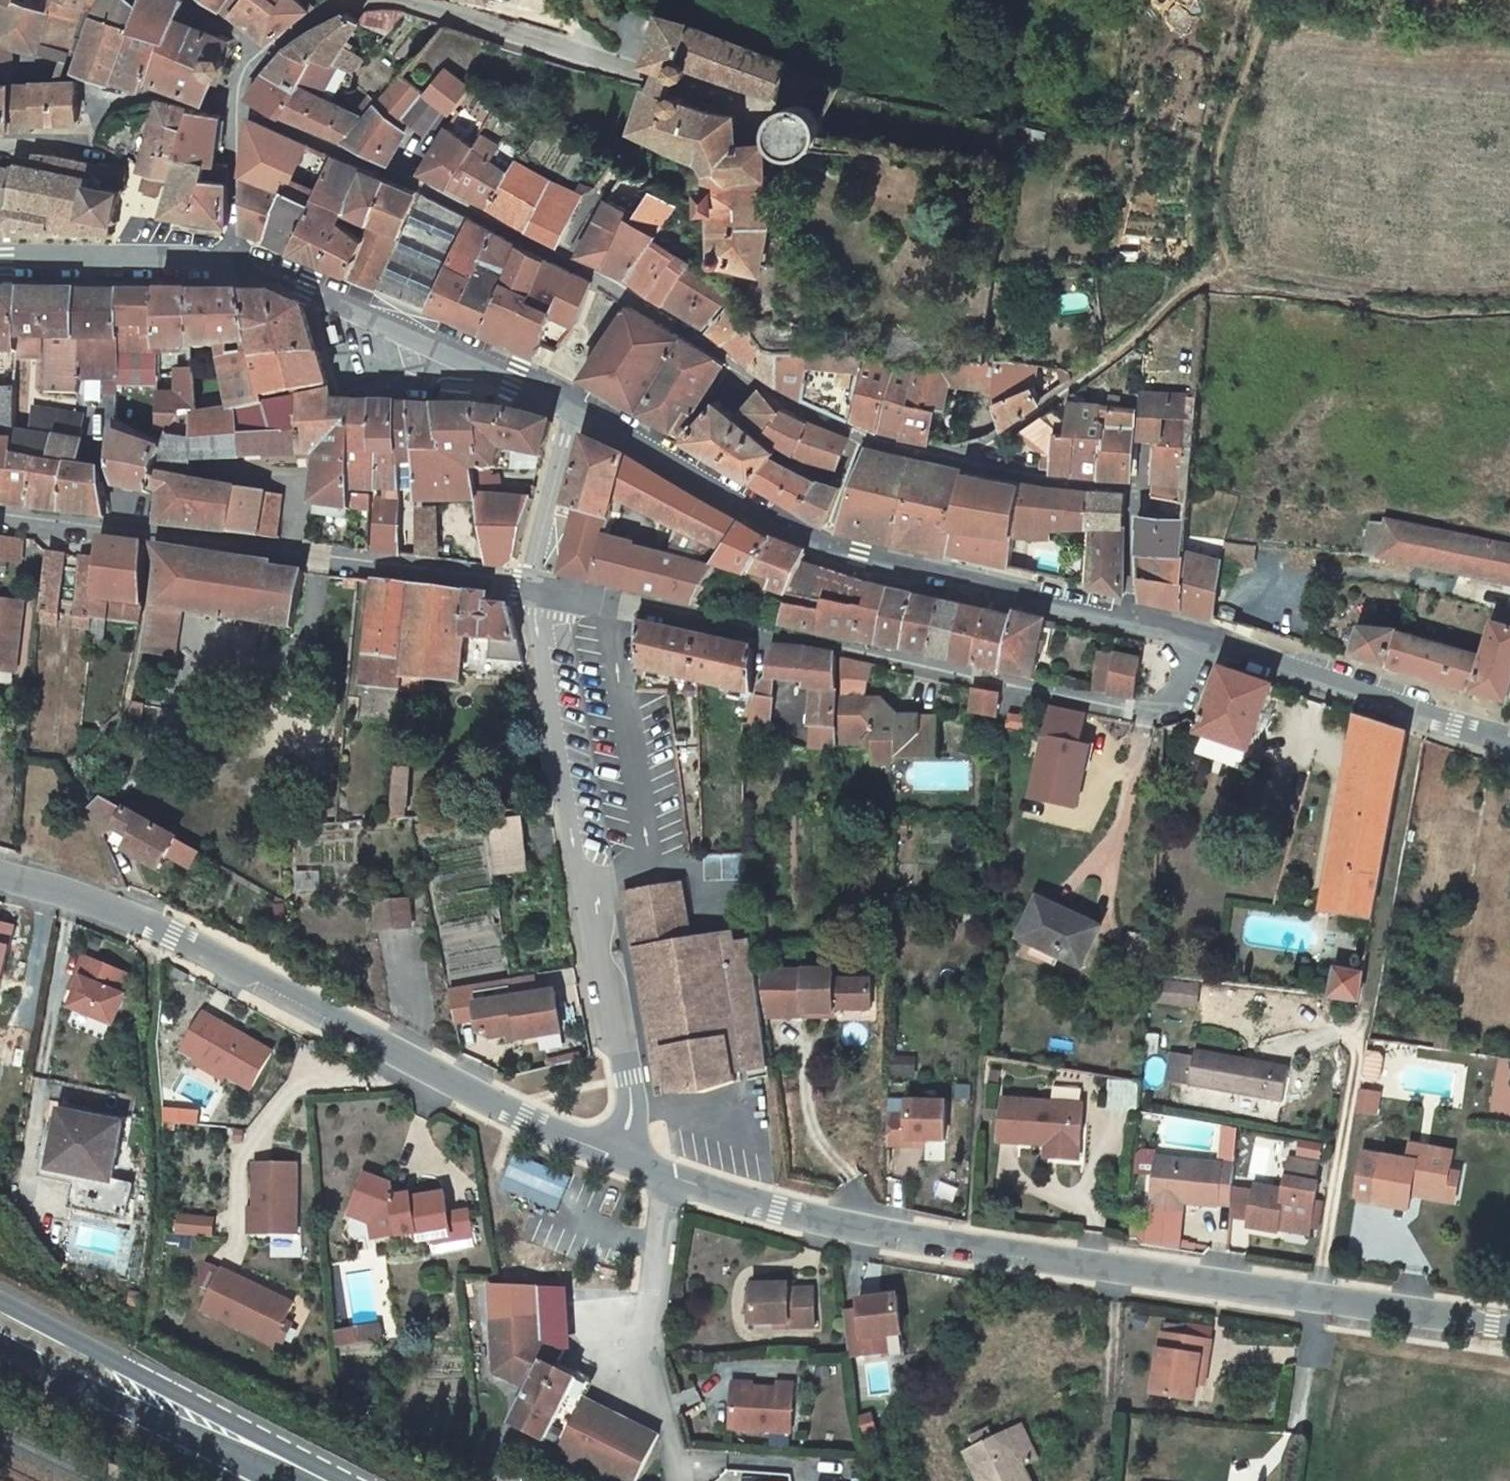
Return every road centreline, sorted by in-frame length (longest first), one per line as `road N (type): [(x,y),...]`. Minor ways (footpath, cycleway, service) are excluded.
road 1 (residential): [(1509,1329),(777,1212),(619,1157)]
road 2 (residential): [(969,458),(871,439),(788,399),(706,342),(407,177),(235,105)]
road 3 (residential): [(528,584),(1143,713),(1171,704),(1197,639)]
road 4 (residential): [(619,1157),(525,1117),(330,1009),(174,934),(0,876)]
road 5 (unclassified): [(1131,618),(824,548),(573,410)]
road 6 (residential): [(528,584),(573,840),(630,1078),(631,1121),(619,1157)]
road 7 (residential): [(0,519),(528,584)]
road 8 (track): [(1477,0),(1271,5),(1219,141),(1220,276)]
road 9 (residential): [(261,54),(309,21),(351,7),(410,3),(659,77)]
road 10 (primary): [(317,1476),(217,1413),(0,1300)]
road 11 (primary): [(0,1340),(203,1441),(317,1476)]
road 12 (unclassified): [(1509,739),(1197,639)]
road 13 (residential): [(969,458),(1104,363),(1183,291),(1220,276)]
road 14 (residential): [(1131,618),(1137,488),(969,458)]
road 15 (track): [(1315,1299),(1367,1005)]
road 16 (track): [(1509,313),(1391,312),(1220,276)]
road 17 (unclassified): [(240,268),(0,262)]
road 18 (residential): [(327,293),(355,387),(453,392),(475,359)]
road 19 (residential): [(573,410),(528,584)]
road 20 (residential): [(240,268),(235,105)]
road 21 (unclassified): [(475,359),(327,293)]
road 22 (residential): [(0,147),(79,139),(102,92)]

